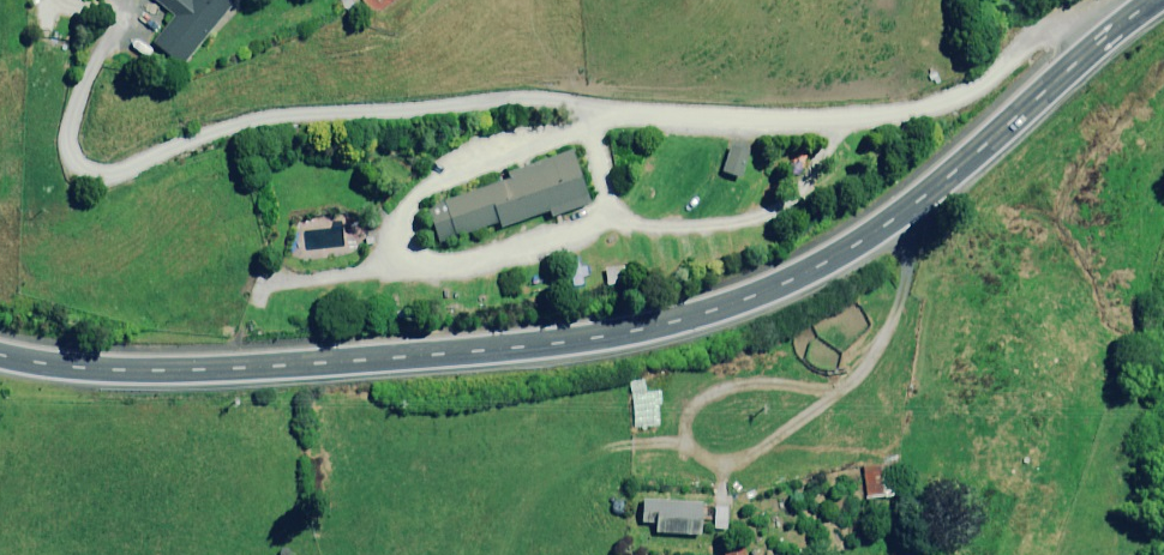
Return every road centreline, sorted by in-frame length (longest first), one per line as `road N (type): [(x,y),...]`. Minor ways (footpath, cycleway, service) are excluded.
road 1 (primary): [(0,362),(180,376),(629,337),(732,306),(841,257),(1103,40)]
road 2 (unclassified): [(602,116),(516,102),(303,118),(216,134),(109,173),(76,172),(59,146),(62,125),(113,0)]
road 3 (unclassified): [(1103,40),(1049,26),(975,91),(885,117),(602,116)]
road 4 (unclassified): [(580,130),(424,193),(410,208),(405,248),(428,264),(489,262),(587,228),(602,195),(593,150)]

